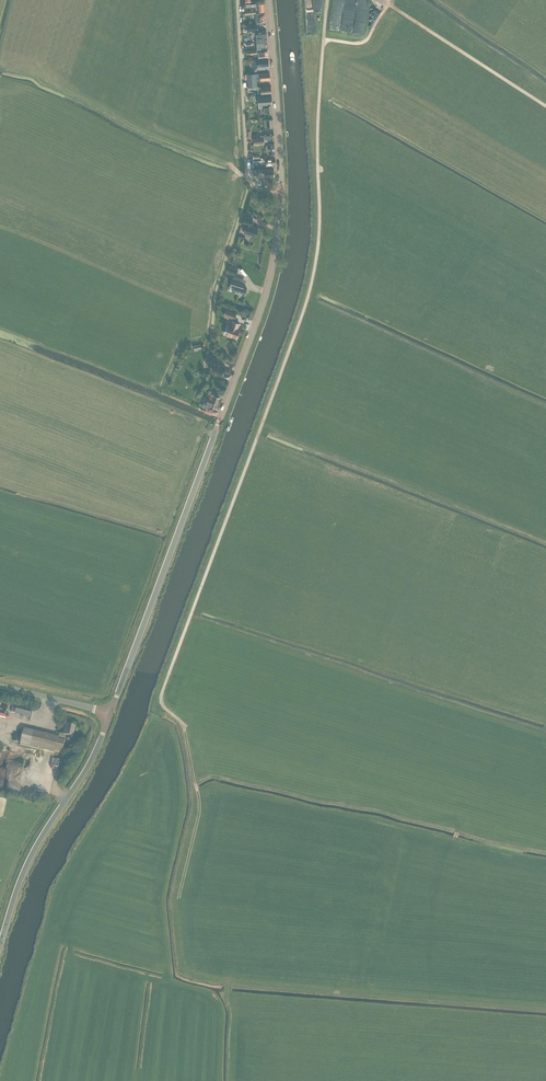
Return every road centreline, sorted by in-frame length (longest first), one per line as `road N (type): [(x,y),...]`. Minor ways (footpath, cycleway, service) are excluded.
road 1 (track): [(328,0),(314,278),(162,694),(164,707),(183,725),(200,800),(179,899)]
road 2 (tertiary): [(110,715),(264,304),(282,193)]
road 3 (unclassified): [(0,948),(32,854),(89,767),(110,715)]
road 4 (residential): [(282,193),(259,190),(248,176),(237,0)]
road 5 (track): [(381,0),(545,106)]
road 6 (tertiary): [(282,193),(270,0)]

